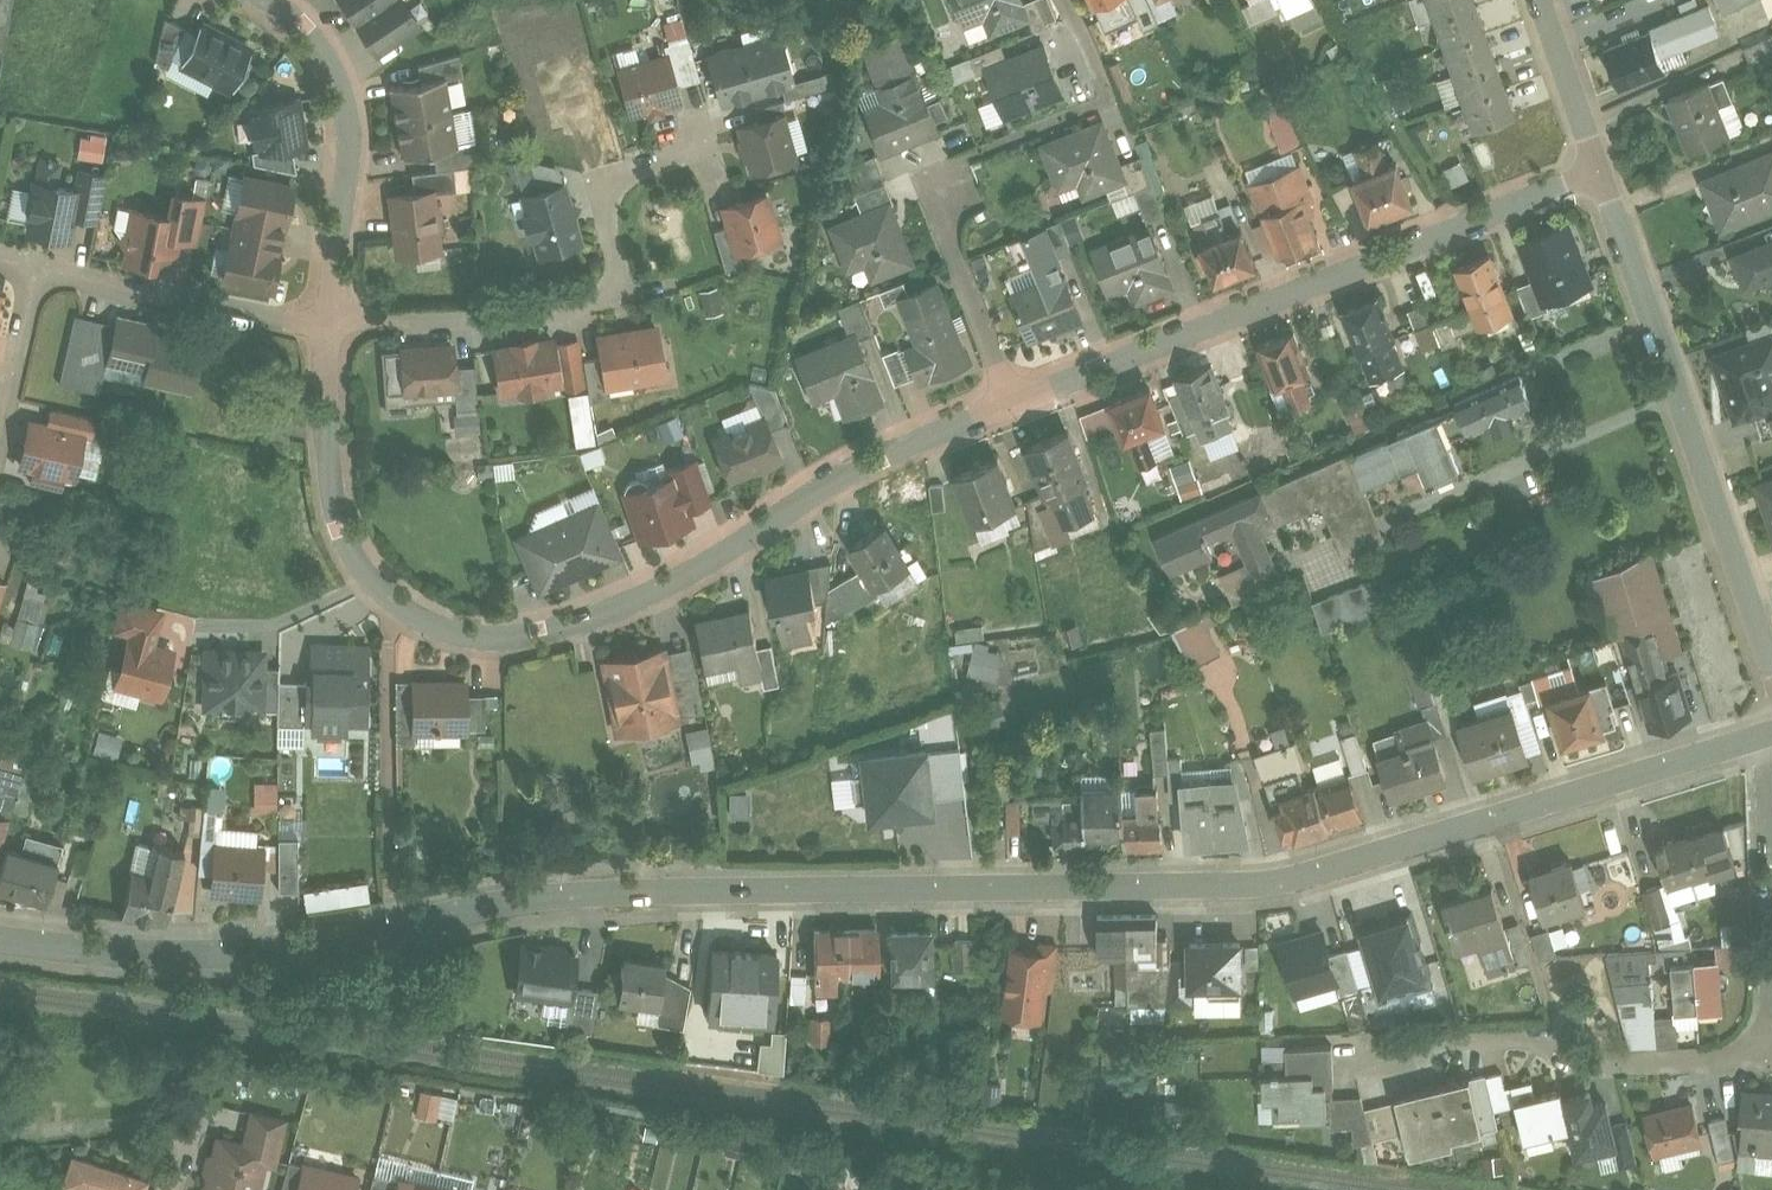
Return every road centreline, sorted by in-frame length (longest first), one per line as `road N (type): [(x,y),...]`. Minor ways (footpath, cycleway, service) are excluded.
road 1 (residential): [(1771,734),(1268,882),(572,894),(273,956),(154,954),(0,935)]
road 2 (residential): [(1012,401),(839,478),(636,602),(550,633),(491,640),(438,627),(390,601),(355,561),(325,446),(328,322)]
road 3 (residential): [(1596,173),(1012,401)]
road 4 (residential): [(1596,173),(1771,670)]
road 5 (residential): [(328,322),(489,316),(620,295),(595,182),(699,146)]
road 6 (residential): [(1391,1060),(1428,1042),(1532,1035),(1587,1061),(1771,1054)]
road 7 (residential): [(328,322),(349,152),(341,87),(318,39),(268,0)]
road 8 (residential): [(328,322),(37,268)]
road 9 (residential): [(1012,401),(928,178)]
road 10 (residential): [(1537,0),(1596,173)]
road 11 (residential): [(0,419),(37,268)]

